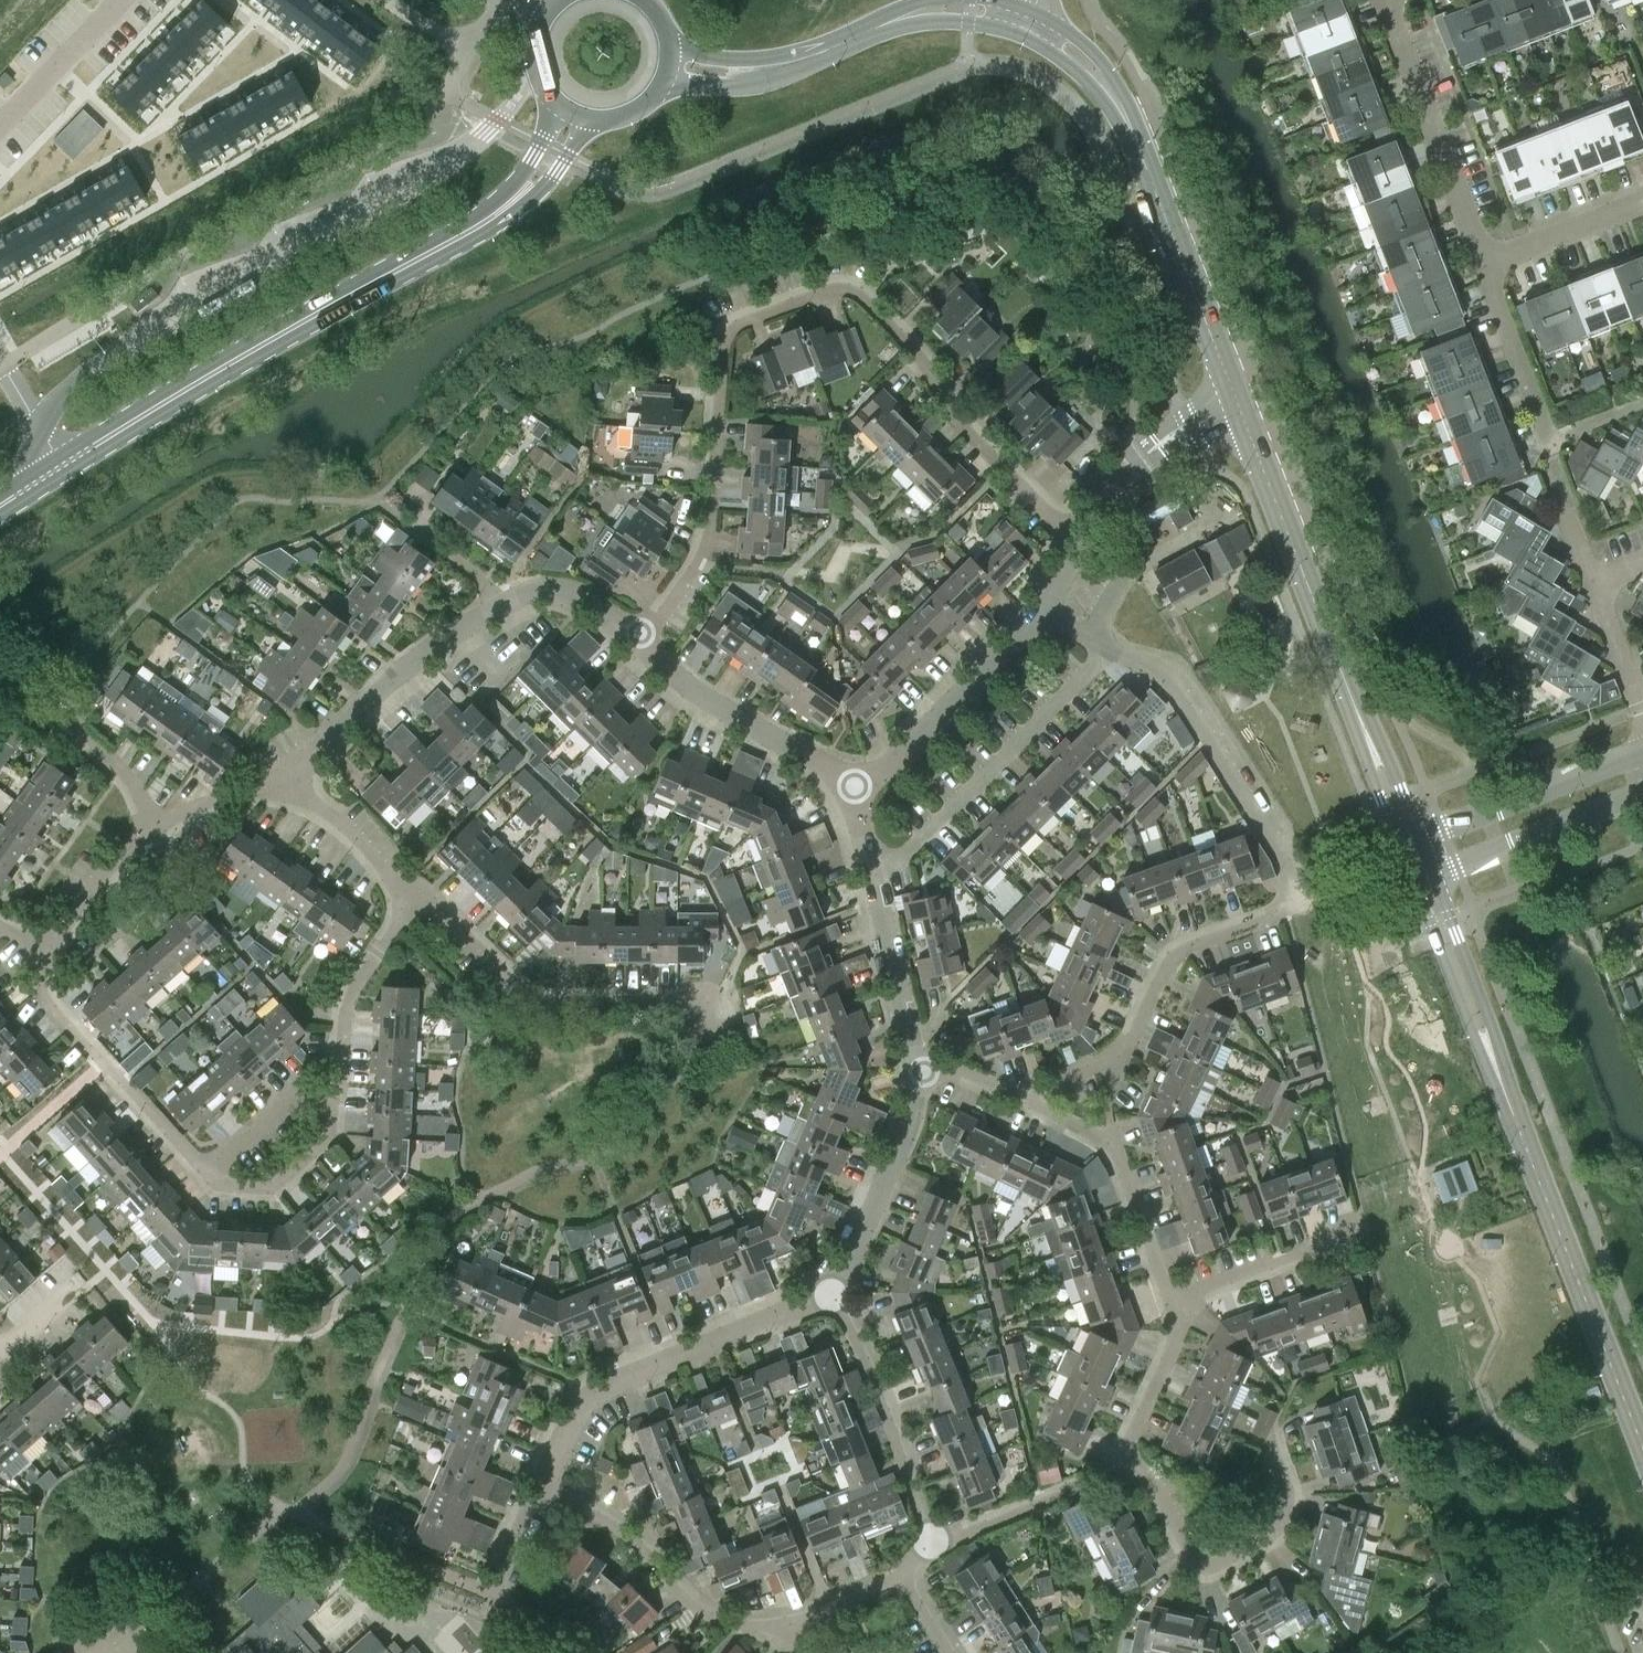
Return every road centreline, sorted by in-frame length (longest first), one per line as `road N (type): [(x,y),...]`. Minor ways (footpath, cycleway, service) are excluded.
road 1 (residential): [(639,639),(659,621),(706,541),(729,333),(826,291),(858,295),(912,350),(961,426),(1077,538)]
road 2 (residential): [(1007,1099),(1120,1056),(1170,961),(1292,911),(1296,898),(1161,677),(1109,648)]
road 3 (primary): [(60,466),(507,212),(581,112)]
road 4 (tertiary): [(1239,417),(1152,178),(1107,83),(1066,44),(1025,21)]
road 5 (tertiary): [(1025,21),(969,7),(938,9),(759,70),(665,65)]
road 6 (residential): [(544,1484),(570,1415),(593,1392),(829,1293)]
road 7 (tertiary): [(1642,1450),(1516,1122)]
road 8 (residential): [(716,1007),(534,998),(435,906),(410,896)]
road 9 (residential): [(872,873),(907,854),(1109,648)]
road 10 (residential): [(1114,1463),(1154,1489),(1189,1560),(1219,1566),(1280,1536),(1292,1509),(1275,1441)]
road 11 (tertiary): [(1360,717),(1239,417)]
road 12 (residential): [(52,944),(42,984),(49,1007),(204,1173)]
road 13 (residential): [(544,1484),(605,1510),(703,1604),(744,1621),(783,1622)]
road 14 (residential): [(280,775),(446,636),(504,606)]
road 15 (residential): [(1168,1300),(1111,1140),(1007,1099)]
road 16 (tertiary): [(1405,864),(1516,1122)]
road 17 (residential): [(1483,264),(1389,0)]
road 18 (residential): [(929,1543),(894,1431),(829,1293)]
road 19 (residential): [(639,639),(686,686),(854,791)]
road 20 (tertiary): [(1516,1122),(1493,1027),(1434,873)]
road 21 (residential): [(854,791),(906,751),(1043,612)]
road 22 (residential): [(829,1293),(882,1191),(910,1118),(917,1068)]
road 23 (residential): [(1642,751),(1421,839)]
road 24 (residential): [(1434,873),(1642,793)]
road 25 (residential): [(1642,716),(1565,512)]
road 26 (residential): [(334,1095),(353,993),(410,896)]
road 27 (residential): [(1077,538),(1122,471),(1193,428),(1239,417)]
road 28 (residential): [(929,1543),(1095,1480),(1114,1463)]
road 29 (residential): [(917,1068),(872,873)]
road 30 (residential): [(1168,1300),(1349,1236)]
road 31 (residential): [(204,1173),(223,1186),(278,1184),(327,1138),(334,1095)]
road 32 (residential): [(1114,1463),(1176,1333),(1168,1300)]
road 33 (residential): [(410,896),(280,775)]
road 34 (residential): [(118,0),(0,124)]
road 35 (residential): [(1483,264),(1642,201)]
road 36 (residential): [(153,827),(120,772),(43,705)]
road 37 (residential): [(204,1173),(298,1095),(334,1095)]
road 38 (residential): [(52,944),(106,872),(153,827)]
road 39 (tertiary): [(1360,717),(1405,864)]
road 40 (residential): [(504,606),(558,588),(639,639)]
road 41 (residential): [(1536,407),(1483,264)]
road 42 (residential): [(504,606),(485,581),(398,516)]
road 43 (residential): [(153,827),(280,775)]
road 44 (tertiary): [(1421,839),(1360,717)]
road 45 (residential): [(783,1622),(899,1571)]
road 46 (primary): [(550,10),(537,39),(539,71),(563,103),(581,112)]
road 47 (residential): [(0,361),(60,466)]
road 48 (residential): [(497,1595),(544,1484)]

